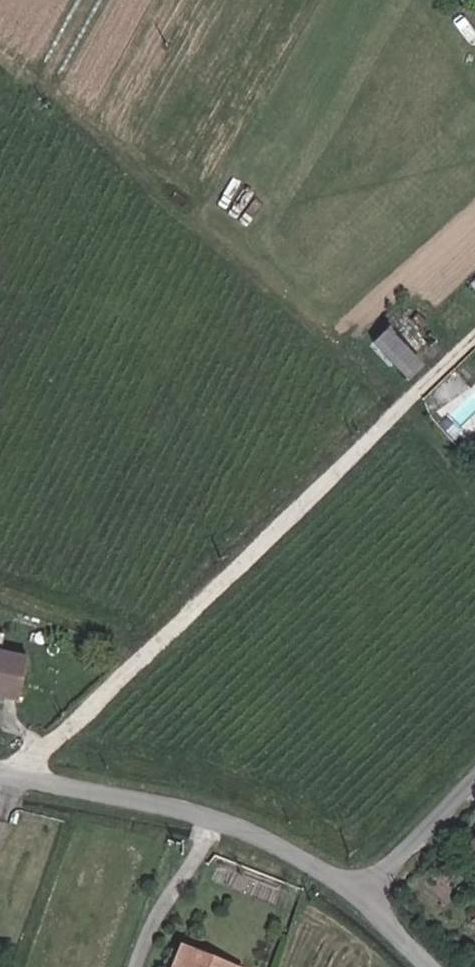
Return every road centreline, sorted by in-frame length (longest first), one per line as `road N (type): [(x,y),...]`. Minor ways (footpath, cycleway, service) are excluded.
road 1 (unclassified): [(0,772),(250,839),(361,900),(427,966)]

